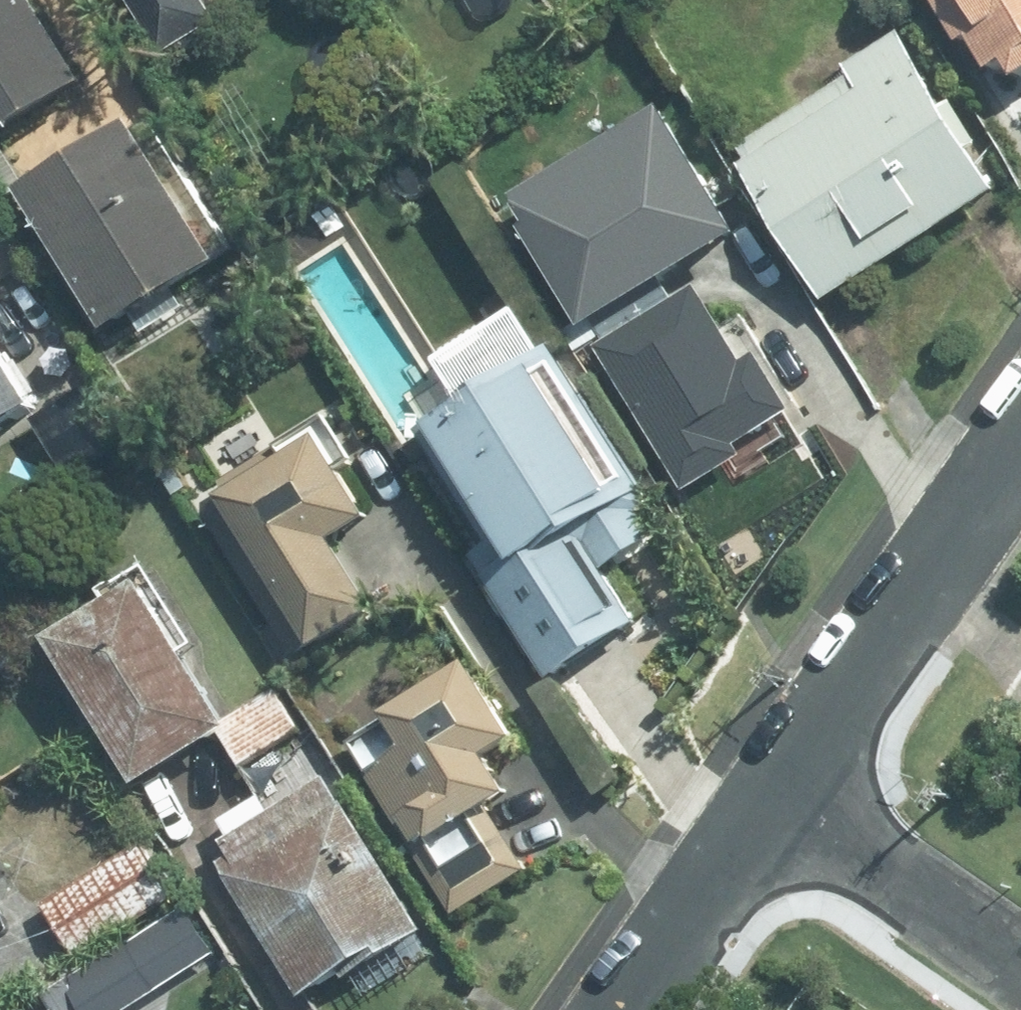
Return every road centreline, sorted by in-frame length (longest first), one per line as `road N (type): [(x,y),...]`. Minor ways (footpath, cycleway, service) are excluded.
road 1 (residential): [(776,794),(1020,440)]
road 2 (residential): [(1020,962),(776,794)]
road 3 (residential): [(624,1009),(776,794)]

